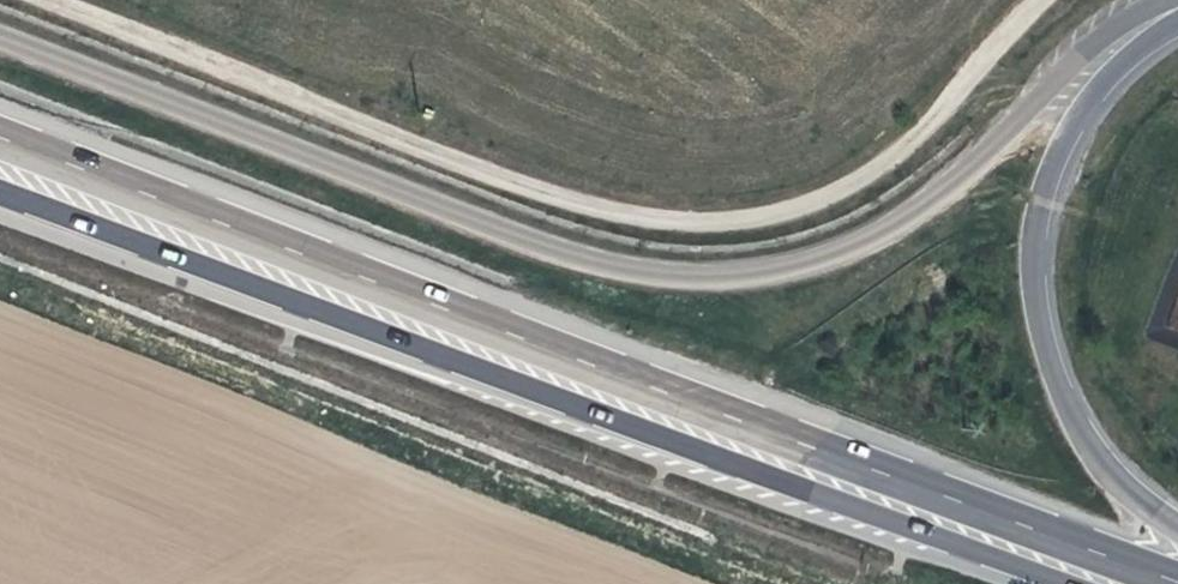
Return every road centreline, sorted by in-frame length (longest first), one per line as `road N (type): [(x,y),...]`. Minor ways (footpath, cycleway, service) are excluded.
road 1 (tertiary): [(1177,7),(1126,22),(1092,44),(931,198),(850,248),(778,268),(700,274),(630,270),(533,243),(0,38)]
road 2 (primary): [(1177,581),(0,136)]
road 3 (primary): [(0,188),(1068,583)]
road 4 (track): [(42,0),(477,173),(690,224),(753,220),(818,202),(875,169),(925,127),(1040,0)]
road 5 (primary): [(1177,523),(1106,470),(1082,432),(1041,333),(1033,232),(1070,130),(1102,83),(1177,13)]

